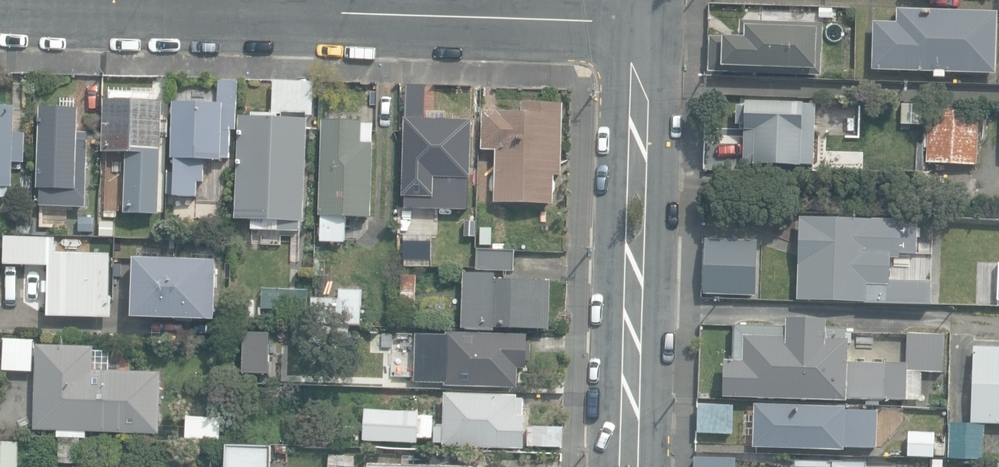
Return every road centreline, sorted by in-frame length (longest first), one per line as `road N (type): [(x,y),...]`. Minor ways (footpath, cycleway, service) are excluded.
road 1 (residential): [(641,20),(0,3)]
road 2 (residential): [(629,466),(641,20)]

